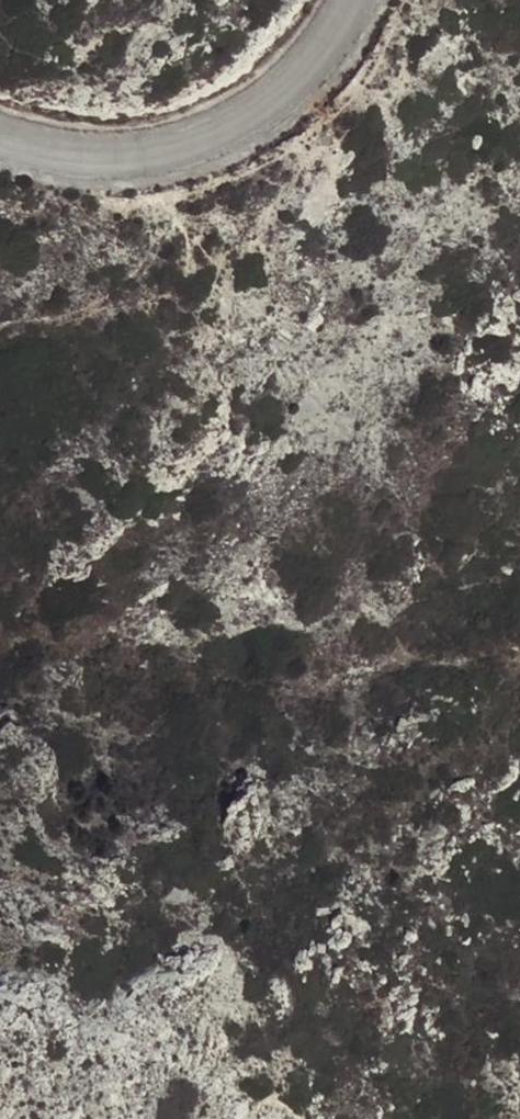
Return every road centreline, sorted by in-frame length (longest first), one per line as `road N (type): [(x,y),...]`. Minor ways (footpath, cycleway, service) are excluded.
road 1 (unclassified): [(0,133),(80,152),(188,146),(281,92),(335,36),(355,0)]

